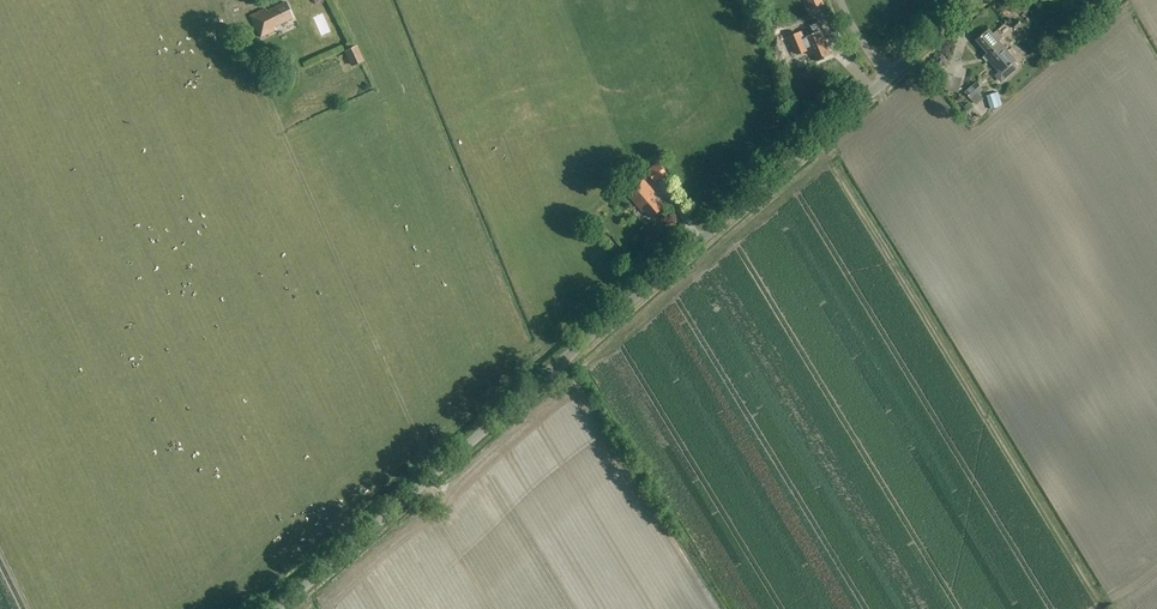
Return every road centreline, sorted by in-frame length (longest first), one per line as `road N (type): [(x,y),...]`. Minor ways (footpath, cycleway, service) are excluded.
road 1 (unclassified): [(278,608),(976,0)]
road 2 (track): [(439,469),(424,450),(261,71)]

